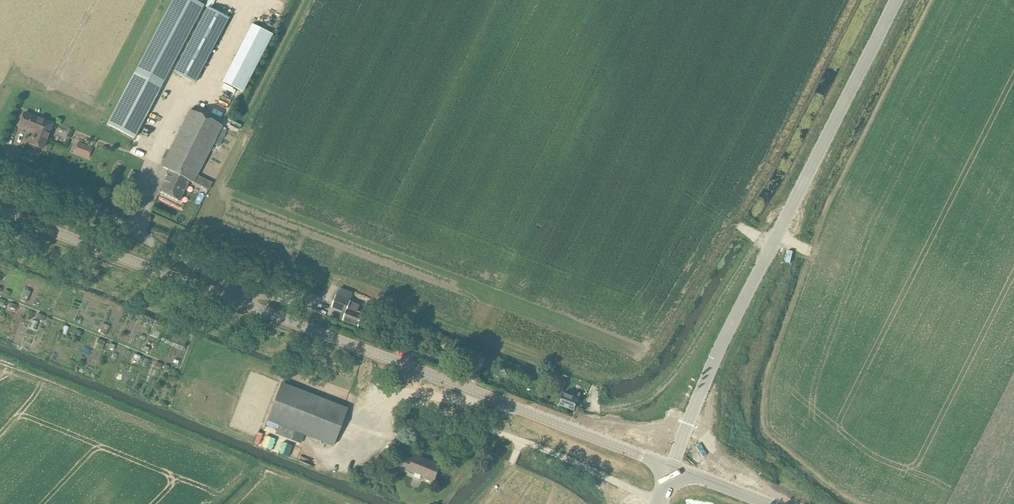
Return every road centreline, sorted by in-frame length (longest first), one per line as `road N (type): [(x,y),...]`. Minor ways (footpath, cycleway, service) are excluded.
road 1 (tertiary): [(643,455),(0,210)]
road 2 (tertiary): [(683,438),(734,316),(896,0)]
road 3 (track): [(355,503),(0,362)]

